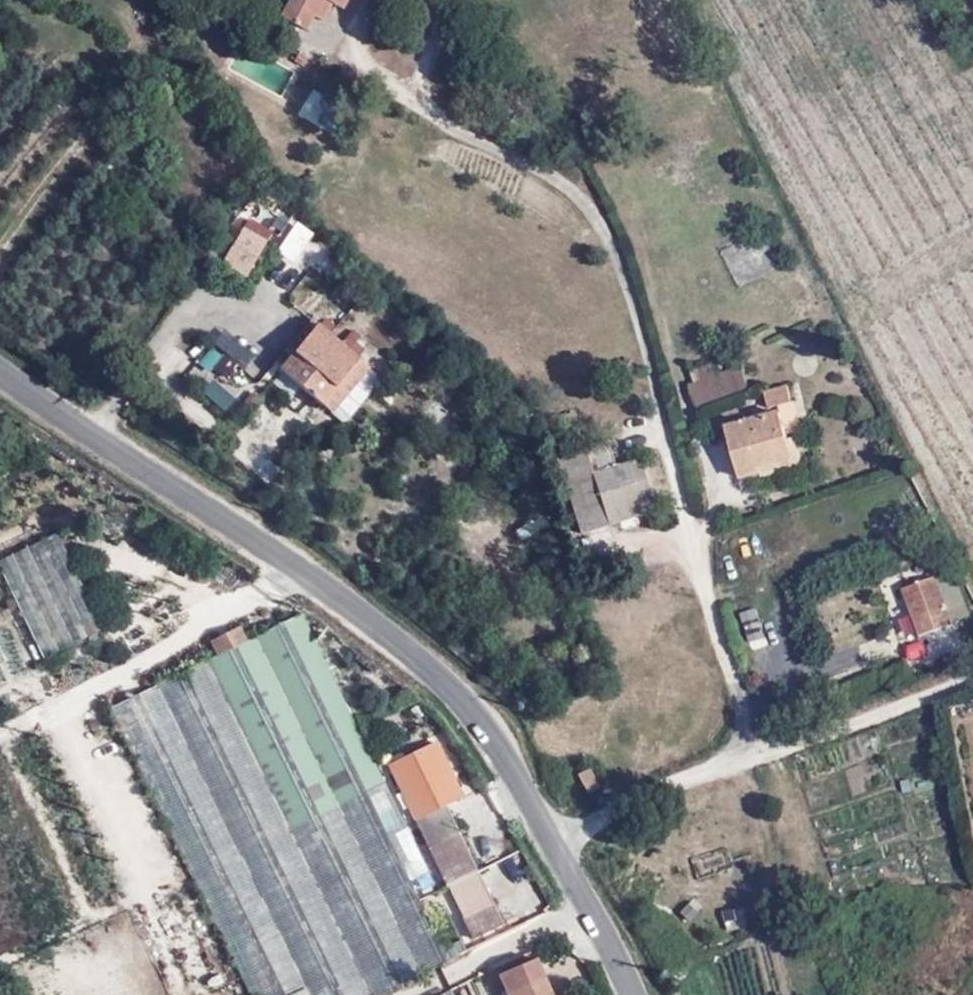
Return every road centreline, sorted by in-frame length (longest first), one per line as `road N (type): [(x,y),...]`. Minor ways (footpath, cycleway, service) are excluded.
road 1 (unclassified): [(632,994),(526,793),(441,678),(340,597),(0,371)]
road 2 (track): [(0,252),(122,87),(135,55),(128,20)]

